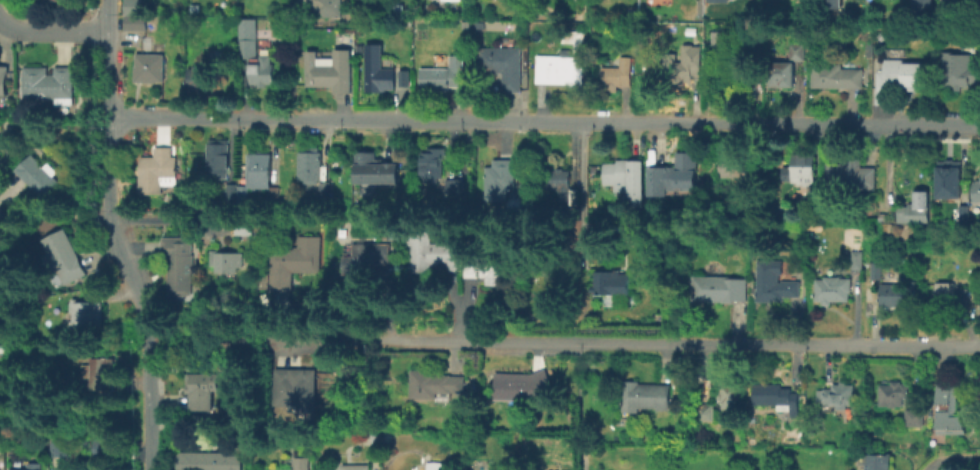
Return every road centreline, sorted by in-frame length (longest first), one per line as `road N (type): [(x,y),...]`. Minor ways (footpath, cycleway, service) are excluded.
road 1 (residential): [(979,127),(109,117)]
road 2 (residential): [(979,344),(257,342)]
road 3 (residential): [(107,0),(110,206),(152,322),(150,469)]

